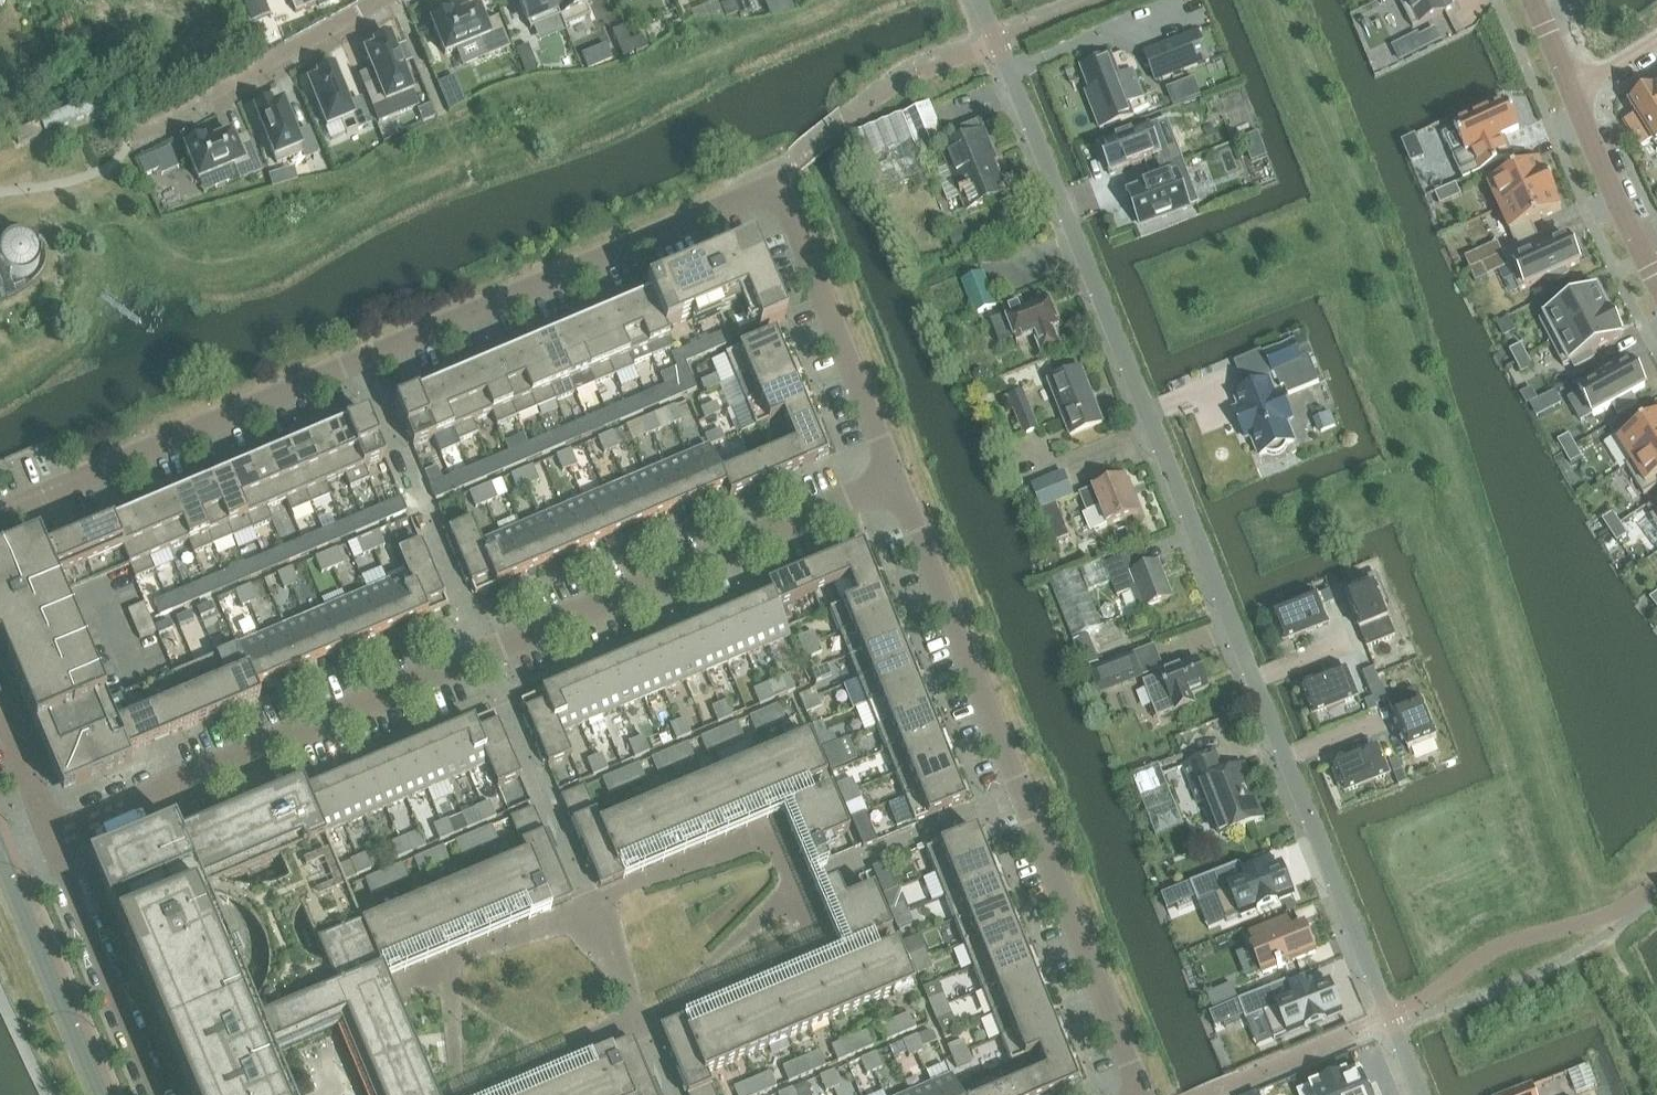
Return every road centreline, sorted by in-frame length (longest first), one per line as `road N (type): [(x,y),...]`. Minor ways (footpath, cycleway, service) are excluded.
road 1 (residential): [(1419,1094),(978,0)]
road 2 (residential): [(0,510),(777,183),(896,481)]
road 3 (residential): [(48,841),(485,648),(896,481)]
road 4 (residential): [(896,481),(1139,1094)]
road 5 (residential): [(381,0),(130,138)]
road 6 (residential): [(157,1094),(48,841)]
road 7 (tertiary): [(98,1094),(0,865)]
road 8 (residential): [(1574,91),(1656,284)]
road 9 (residential): [(48,841),(0,719)]

